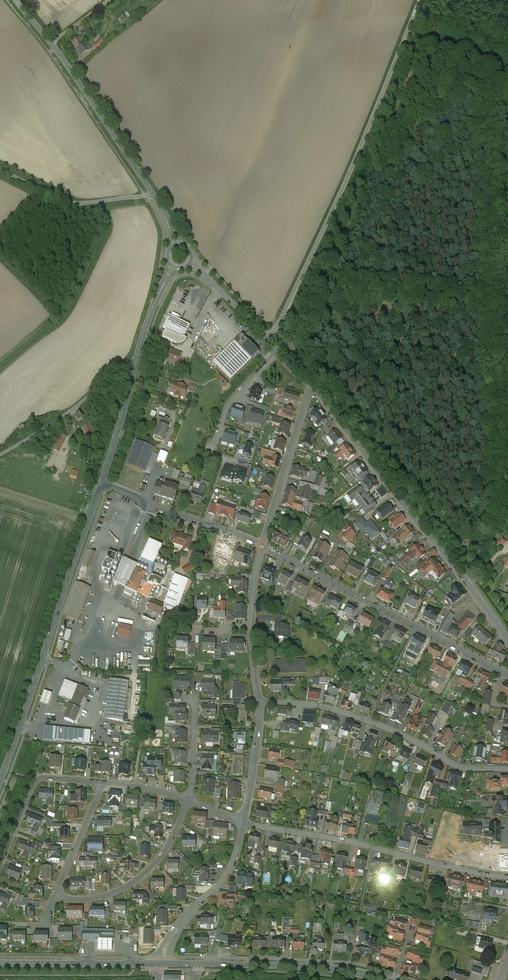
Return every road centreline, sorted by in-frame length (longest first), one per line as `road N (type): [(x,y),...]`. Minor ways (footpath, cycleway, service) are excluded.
road 1 (unclassified): [(269,339),(421,0)]
road 2 (residential): [(507,638),(312,384)]
road 3 (tertiary): [(0,782),(101,483)]
road 4 (residential): [(244,823),(507,877)]
road 5 (residential): [(507,769),(459,767),(338,710),(259,702)]
road 6 (tertiary): [(153,195),(16,0)]
road 7 (residential): [(507,676),(320,574)]
road 8 (secondary): [(383,979),(329,968),(201,964)]
road 9 (residential): [(188,800),(163,854),(141,877),(104,896),(56,895)]
road 10 (residential): [(312,384),(262,545)]
road 11 (residential): [(244,823),(231,868),(175,929),(160,964)]
road 12 (unclassified): [(0,455),(136,361)]
road 13 (unclassified): [(153,195),(66,203),(0,170)]
road 14 (secondary): [(160,964),(0,964)]
road 15 (residential): [(101,783),(36,779),(0,866)]
road 16 (residential): [(280,351),(226,409),(213,452),(236,461)]
road 17 (tertiary): [(101,483),(136,361)]
road 18 (residential): [(262,545),(144,500)]
road 19 (residential): [(259,702),(244,823)]
road 20 (residential): [(56,895),(101,783)]

